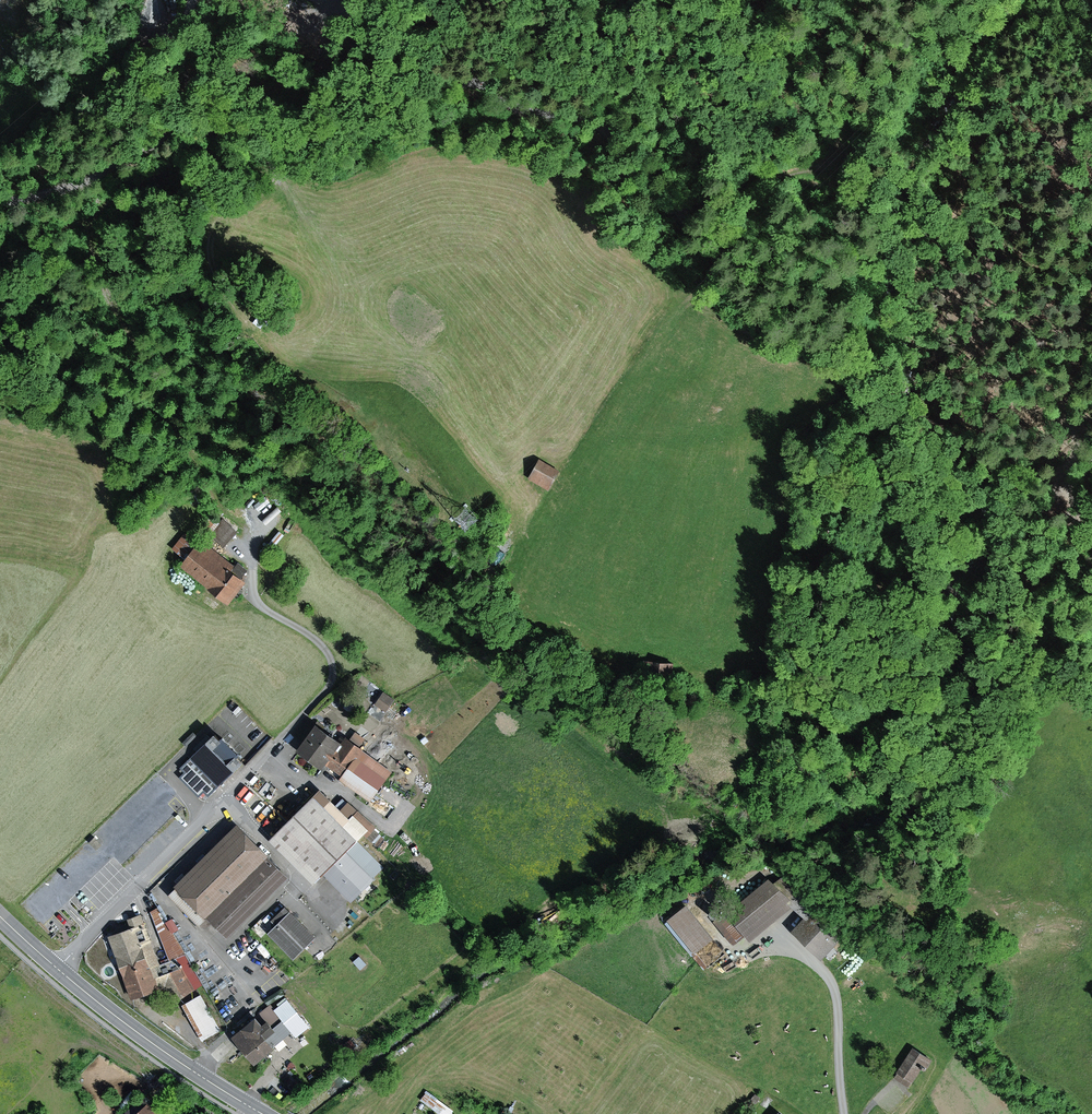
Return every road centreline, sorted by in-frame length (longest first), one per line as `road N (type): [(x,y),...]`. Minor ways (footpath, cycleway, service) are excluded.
road 1 (residential): [(58,969),(219,809),(330,684),(325,649),(253,595),(245,535)]
road 2 (track): [(408,45),(429,73),(477,82),(519,110),(605,131),(645,191),(671,205),(703,242)]
road 3 (track): [(671,205),(712,202),(736,183),(770,179),(851,144),(870,45)]
road 4 (primary): [(264,1113),(135,1031),(58,969)]
road 5 (track): [(703,242),(714,256),(701,297),(706,307),(862,373)]
road 6 (track): [(0,201),(95,177),(179,136),(223,131)]
road 7 (track): [(223,131),(183,60),(193,0)]

